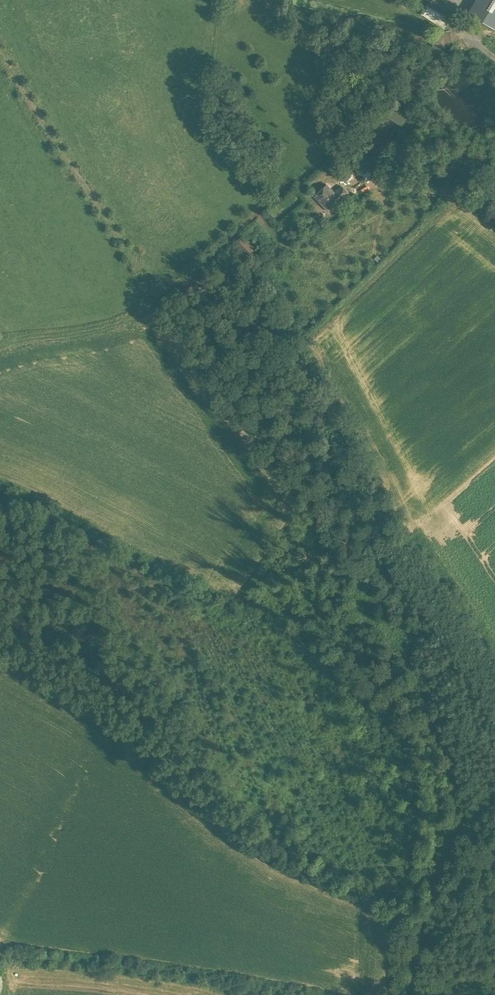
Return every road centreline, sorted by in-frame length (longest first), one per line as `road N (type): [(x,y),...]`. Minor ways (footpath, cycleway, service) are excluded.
road 1 (track): [(0,41),(164,295)]
road 2 (track): [(164,295),(127,320),(0,343)]
road 3 (track): [(164,295),(257,215)]

